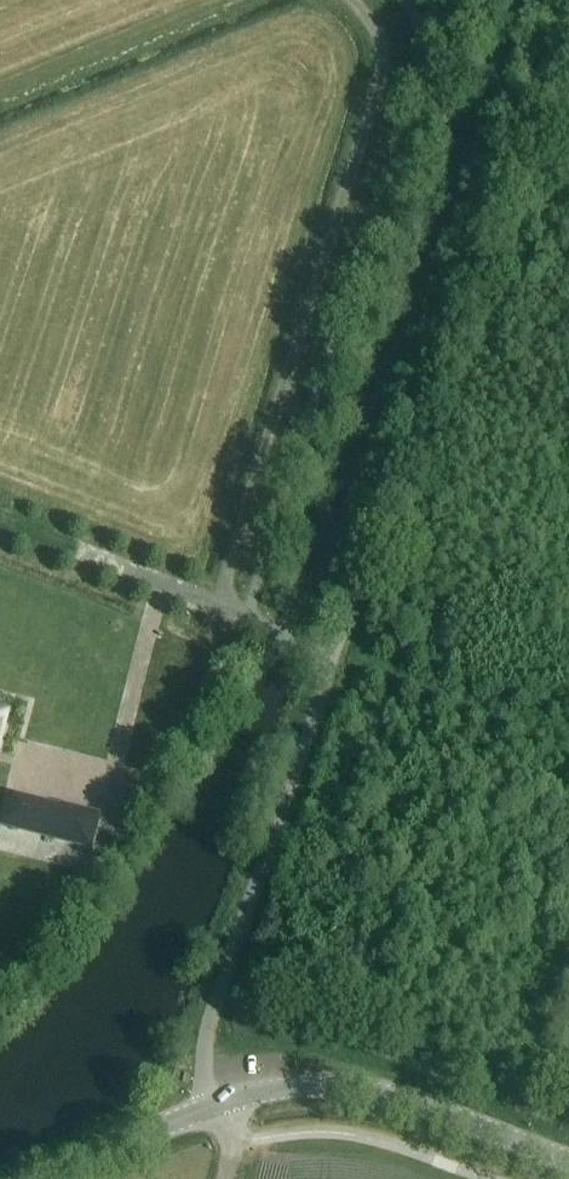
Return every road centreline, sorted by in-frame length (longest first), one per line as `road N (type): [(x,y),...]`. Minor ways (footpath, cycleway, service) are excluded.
road 1 (track): [(568,4),(333,661)]
road 2 (track): [(352,0),(382,40),(380,78),(217,605)]
road 3 (unclassified): [(247,617),(333,661),(210,1023),(204,1076),(212,1109)]
road 4 (unclassified): [(568,1162),(349,1088),(277,1091),(212,1109)]
road 5 (unclassified): [(212,1109),(42,1178)]

